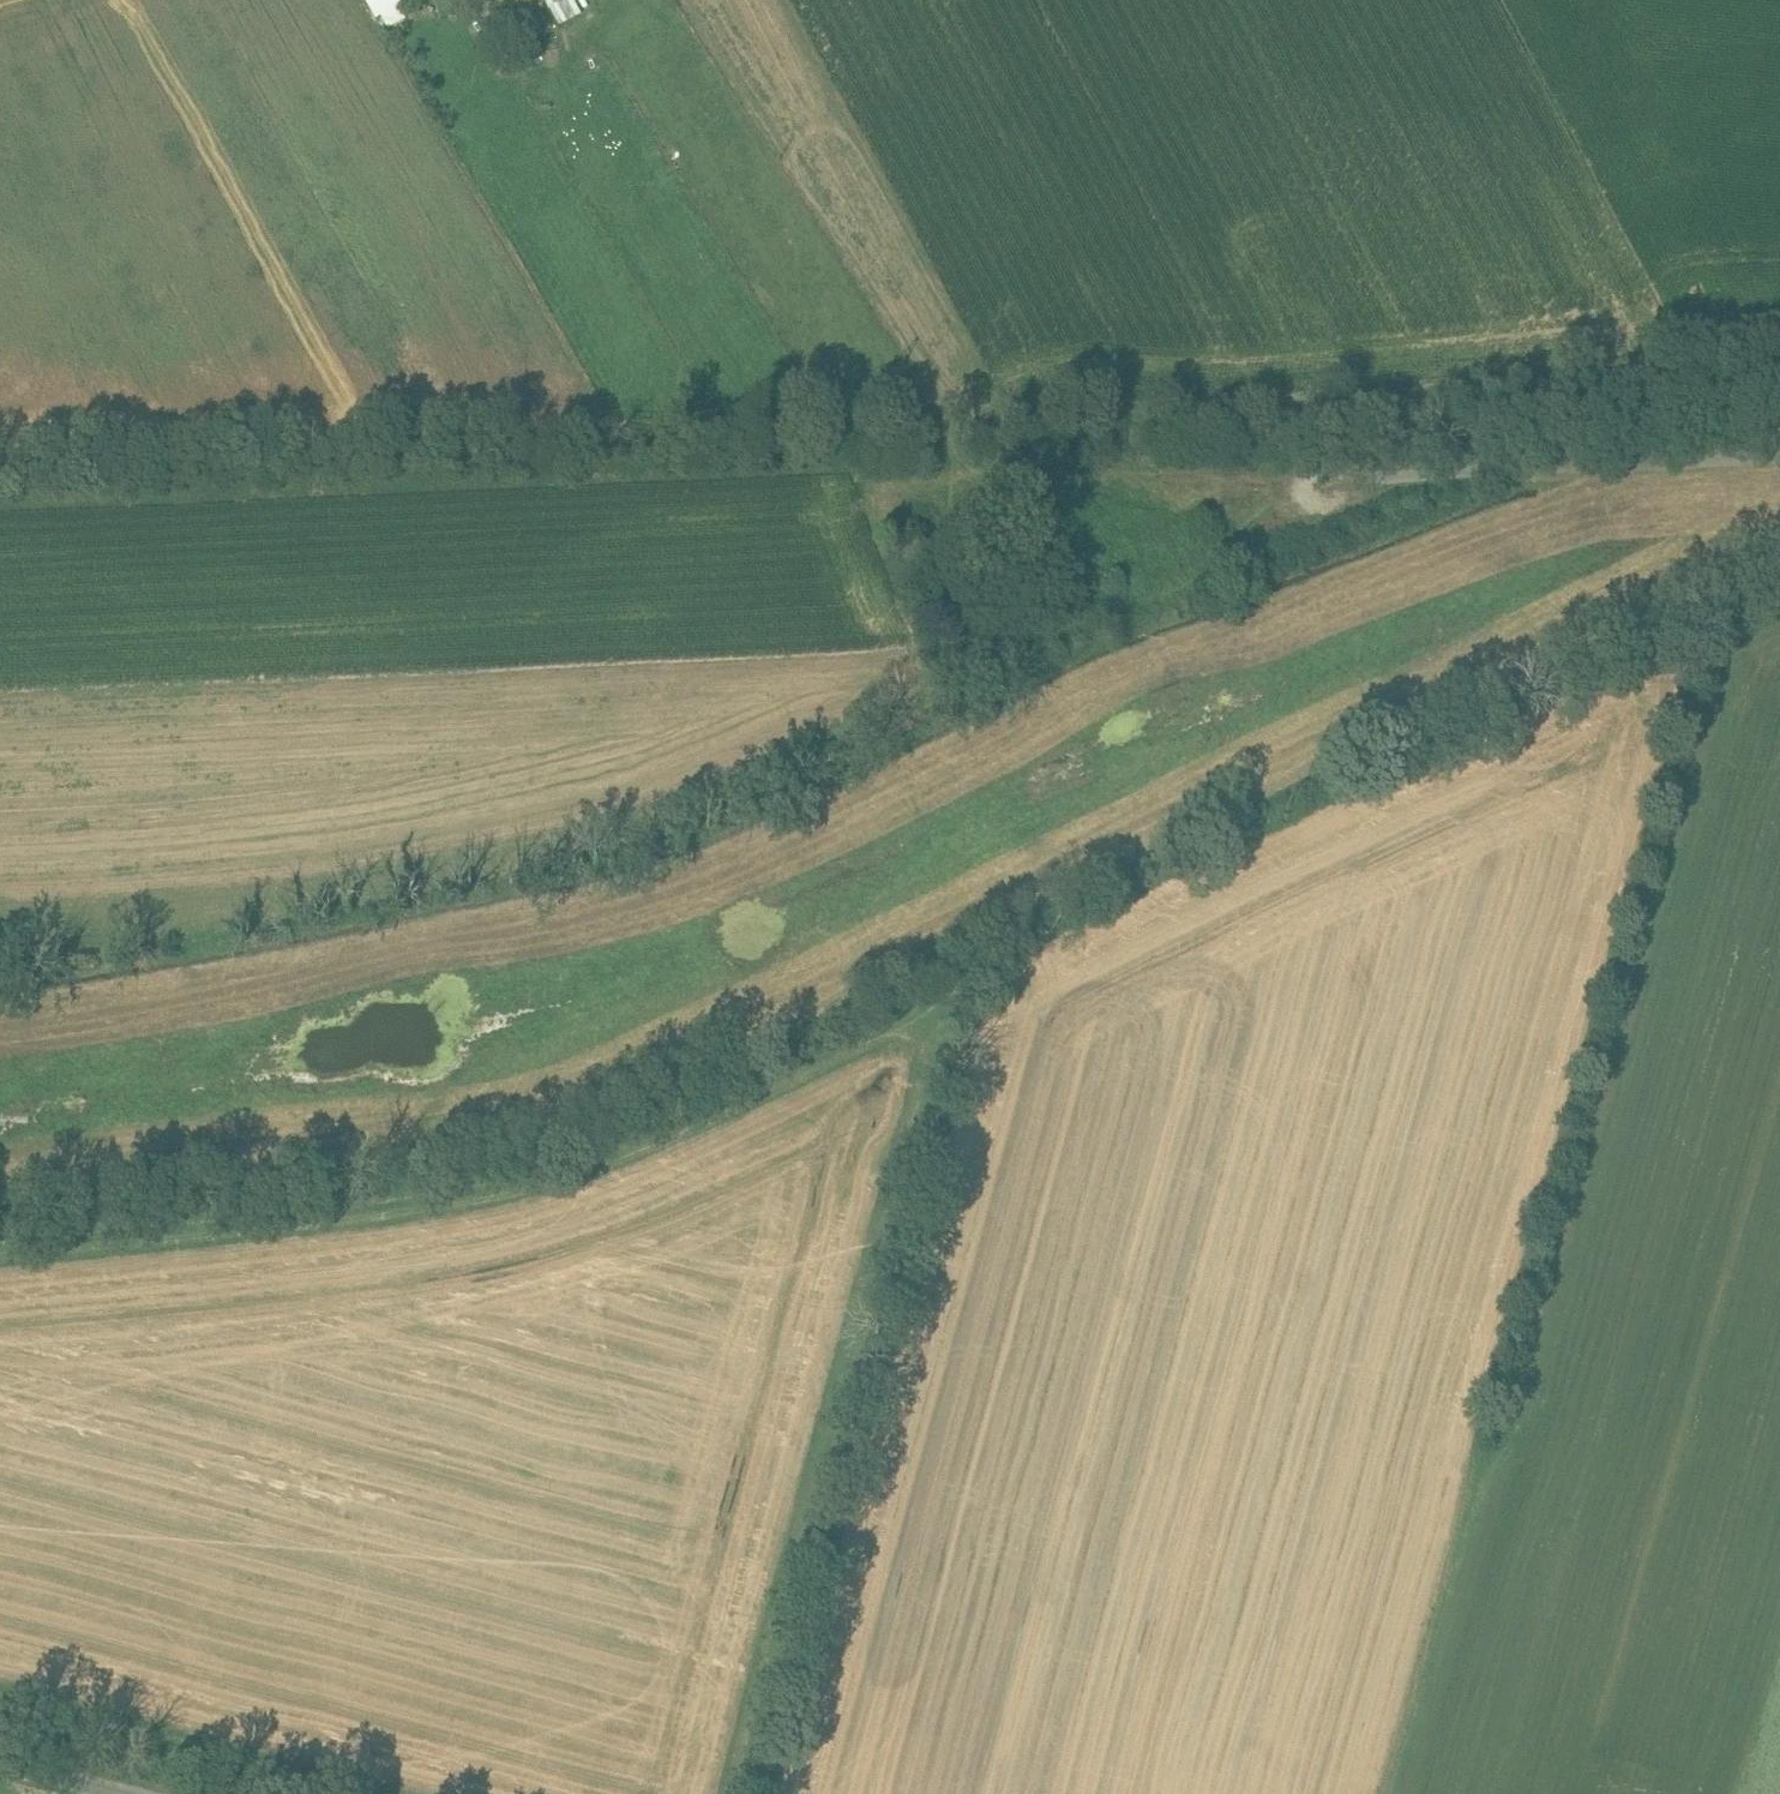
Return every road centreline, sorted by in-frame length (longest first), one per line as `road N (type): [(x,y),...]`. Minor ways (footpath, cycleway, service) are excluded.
road 1 (track): [(1474,470),(1029,490),(909,523)]
road 2 (unclassified): [(1779,454),(1474,470)]
road 3 (unclassified): [(127,1793),(0,1761)]

